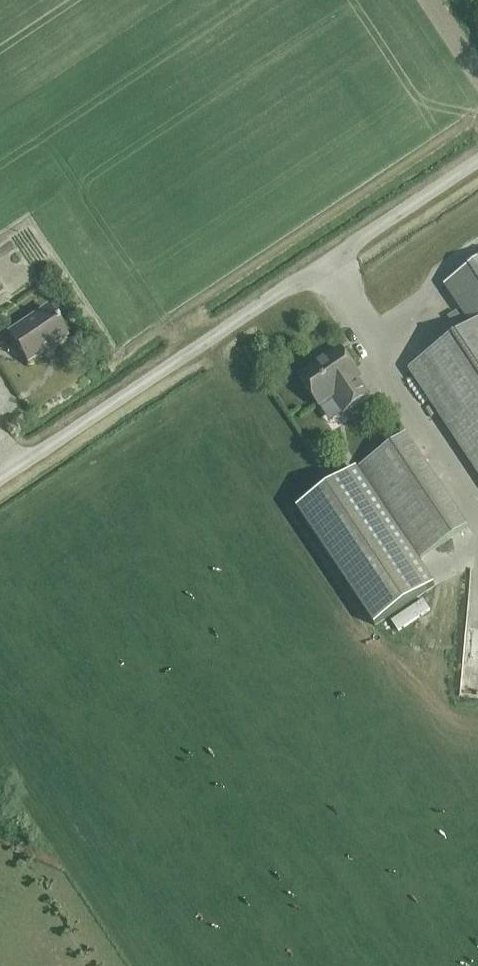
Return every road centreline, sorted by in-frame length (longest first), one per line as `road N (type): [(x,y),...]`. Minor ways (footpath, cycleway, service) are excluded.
road 1 (unclassified): [(0,456),(477,136)]

